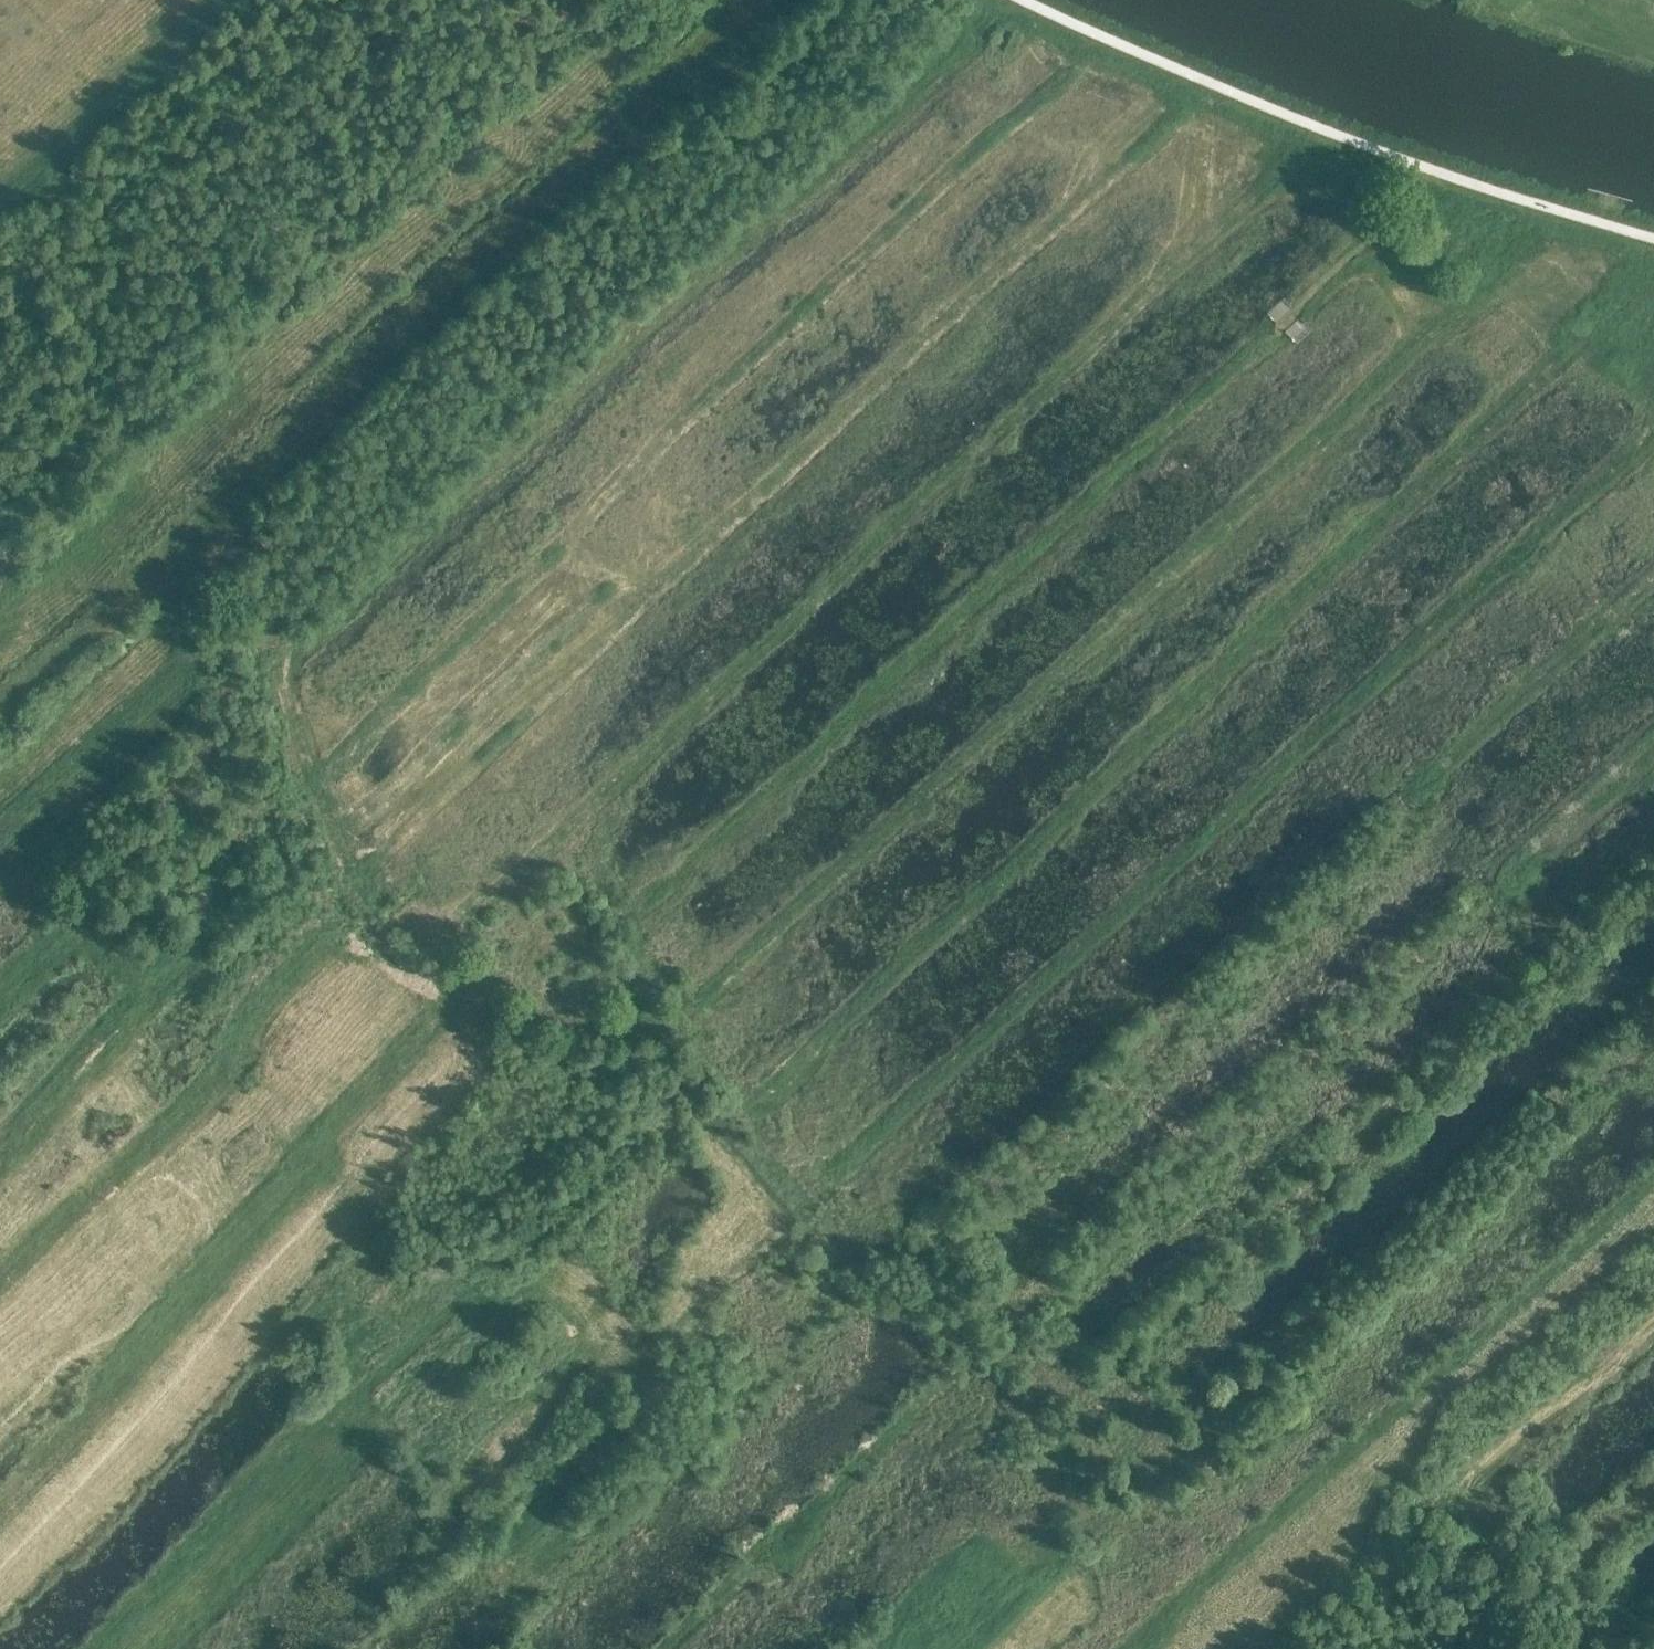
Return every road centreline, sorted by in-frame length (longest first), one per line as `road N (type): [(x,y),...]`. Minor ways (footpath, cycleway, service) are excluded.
road 1 (track): [(1653,247),(1297,126),(1009,0)]

